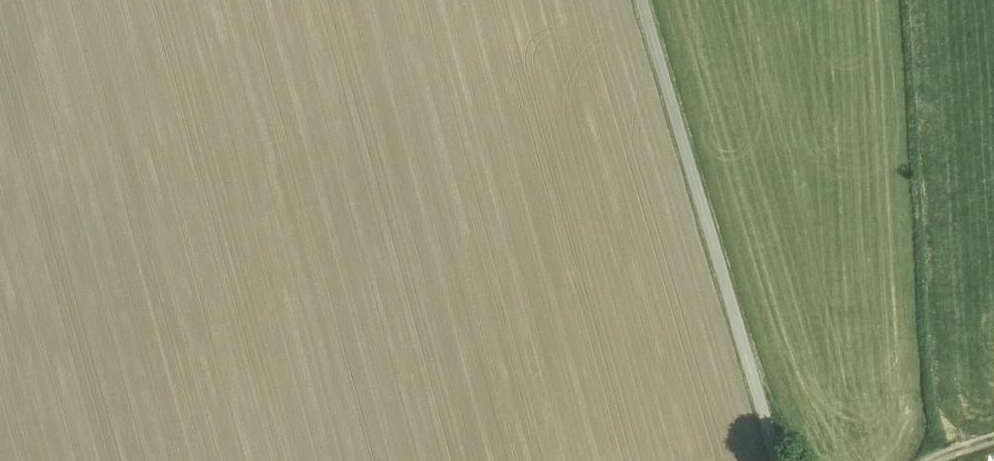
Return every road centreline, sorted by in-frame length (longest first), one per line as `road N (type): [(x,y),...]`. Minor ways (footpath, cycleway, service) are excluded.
road 1 (unclassified): [(779,460),(643,0)]

